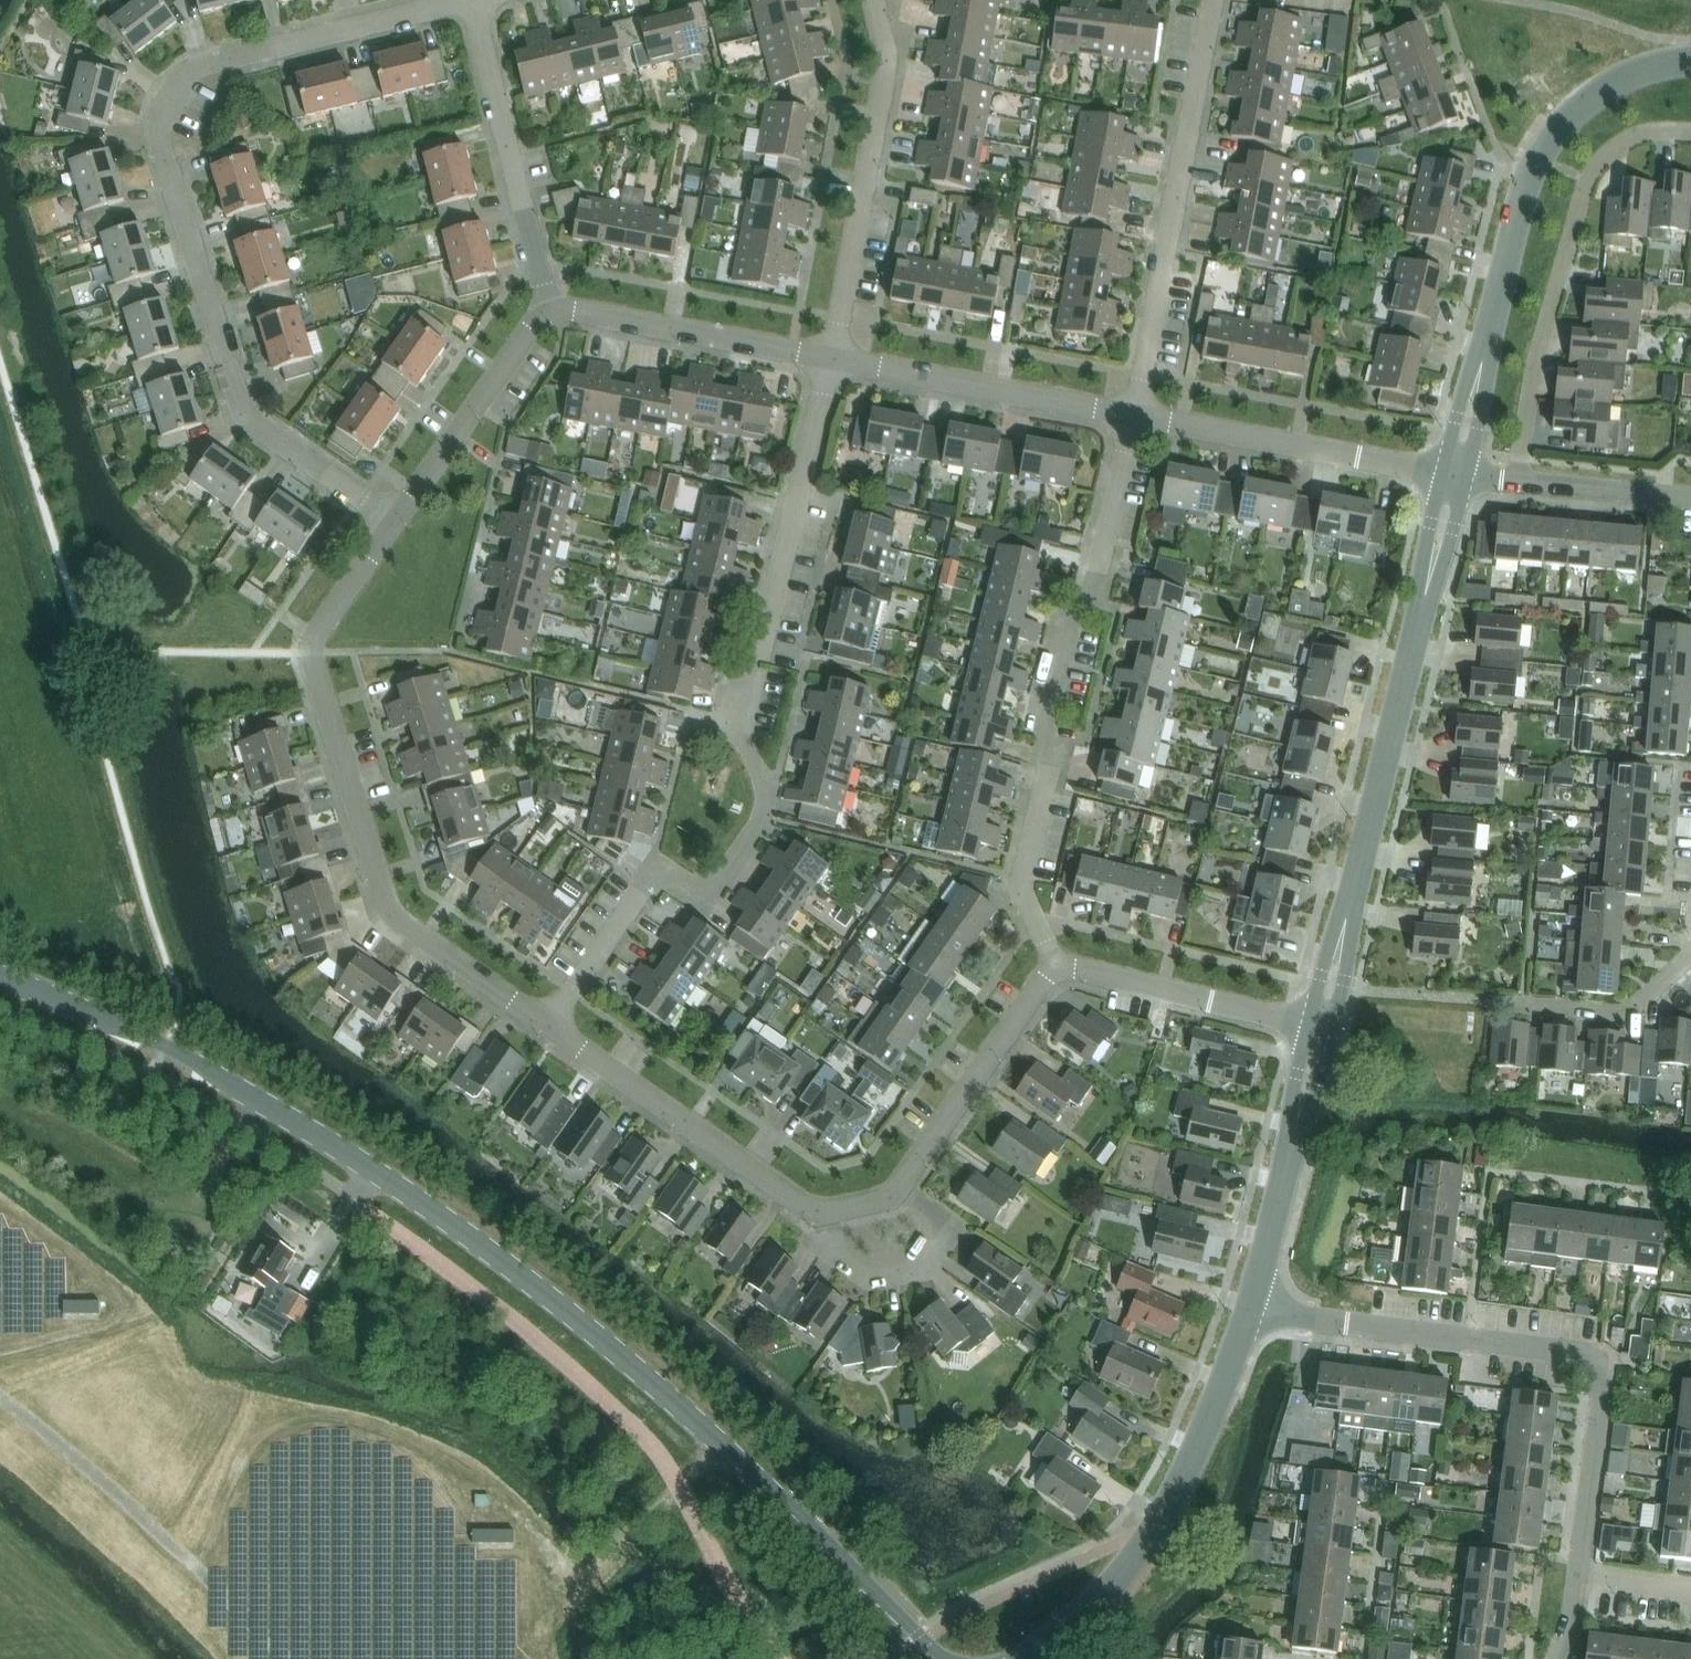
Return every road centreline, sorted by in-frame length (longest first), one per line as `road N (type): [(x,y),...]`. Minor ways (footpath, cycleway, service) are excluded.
road 1 (secondary): [(802,1524),(625,1359),(404,1191),(196,1062),(0,975)]
road 2 (residential): [(395,522),(245,415),(159,128),(175,84),(200,67),(472,2)]
road 3 (residential): [(547,1025),(657,869),(706,904),(764,818),(761,778),(735,722),(831,358)]
road 4 (residential): [(547,1025),(815,1213),(891,1197),(1055,963)]
road 5 (residential): [(395,522),(315,636),(315,671),(390,911),(547,1025)]
road 6 (residential): [(1055,963),(1023,889),(1050,766),(1045,722),(1073,608),(1097,572),(1134,415)]
road 7 (residential): [(1579,1575),(1603,1390),(1597,1364),(1573,1353),(1250,1305)]
road 8 (residential): [(1517,482),(1534,369),(1588,180),(1625,142),(1690,134)]
road 9 (residential): [(1134,415),(1213,0)]
road 10 (tertiary): [(1033,1658),(1088,1612),(1159,1522),(1250,1305)]
road 11 (tertiary): [(1484,354),(1523,196),(1550,139),(1609,83),(1690,59)]
road 12 (residential): [(831,358),(887,58),(873,0)]
road 13 (tertiary): [(1349,908),(1424,597)]
road 14 (residential): [(550,312),(472,2)]
road 15 (residential): [(1442,472),(1134,415)]
road 16 (residential): [(1134,415),(831,358)]
road 17 (residential): [(831,358),(576,310),(550,312)]
road 18 (residential): [(550,312),(530,329),(395,522)]
road 19 (residential): [(1055,963),(1293,1021)]
road 20 (secondary): [(943,1658),(802,1524)]
road 21 (tertiary): [(1250,1305),(1296,1126)]
road 22 (residential): [(1690,498),(1517,482)]
road 23 (secondary): [(802,1524),(902,1658)]
road 24 (tertiary): [(1424,597),(1446,553),(1466,476)]
road 25 (tertiary): [(1442,472),(1425,547),(1424,597)]
road 26 (tertiary): [(1484,354),(1460,401),(1442,472)]
road 27 (tertiary): [(1349,908),(1332,934),(1308,1024)]
road 28 (tertiary): [(1466,476),(1484,354)]
road 29 (tertiary): [(1332,1030),(1349,908)]

